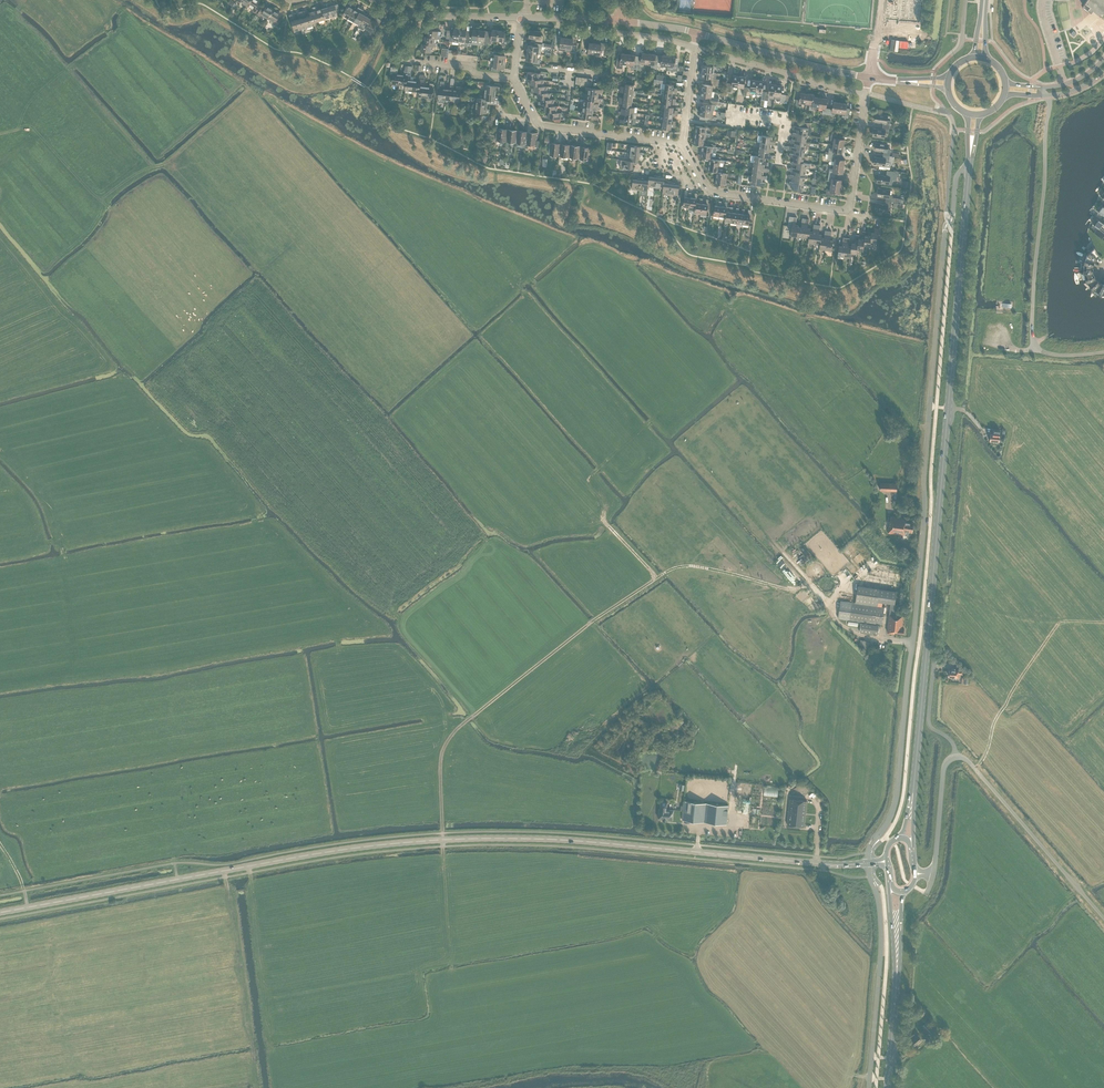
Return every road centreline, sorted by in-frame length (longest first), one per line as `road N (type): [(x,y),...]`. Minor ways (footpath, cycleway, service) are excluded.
road 1 (tertiary): [(868,863),(552,839),(442,840),(294,857),(0,912)]
road 2 (unclassified): [(868,863),(897,791),(945,229),(956,177),(969,169)]
road 3 (primary): [(913,793),(969,169)]
road 4 (residential): [(865,95),(849,210),(706,190),(682,143)]
road 5 (unclassified): [(1047,96),(1034,347)]
road 6 (unclassified): [(869,1087),(881,938),(868,863)]
road 7 (unclassified): [(1103,920),(971,764),(956,757)]
road 8 (residential): [(865,95),(694,47)]
road 9 (tertiary): [(697,33),(869,77)]
road 10 (tertiary): [(521,18),(407,15),(372,0)]
road 11 (residential): [(682,143),(545,127),(535,118)]
road 12 (unclassified): [(934,874),(943,771),(956,757)]

